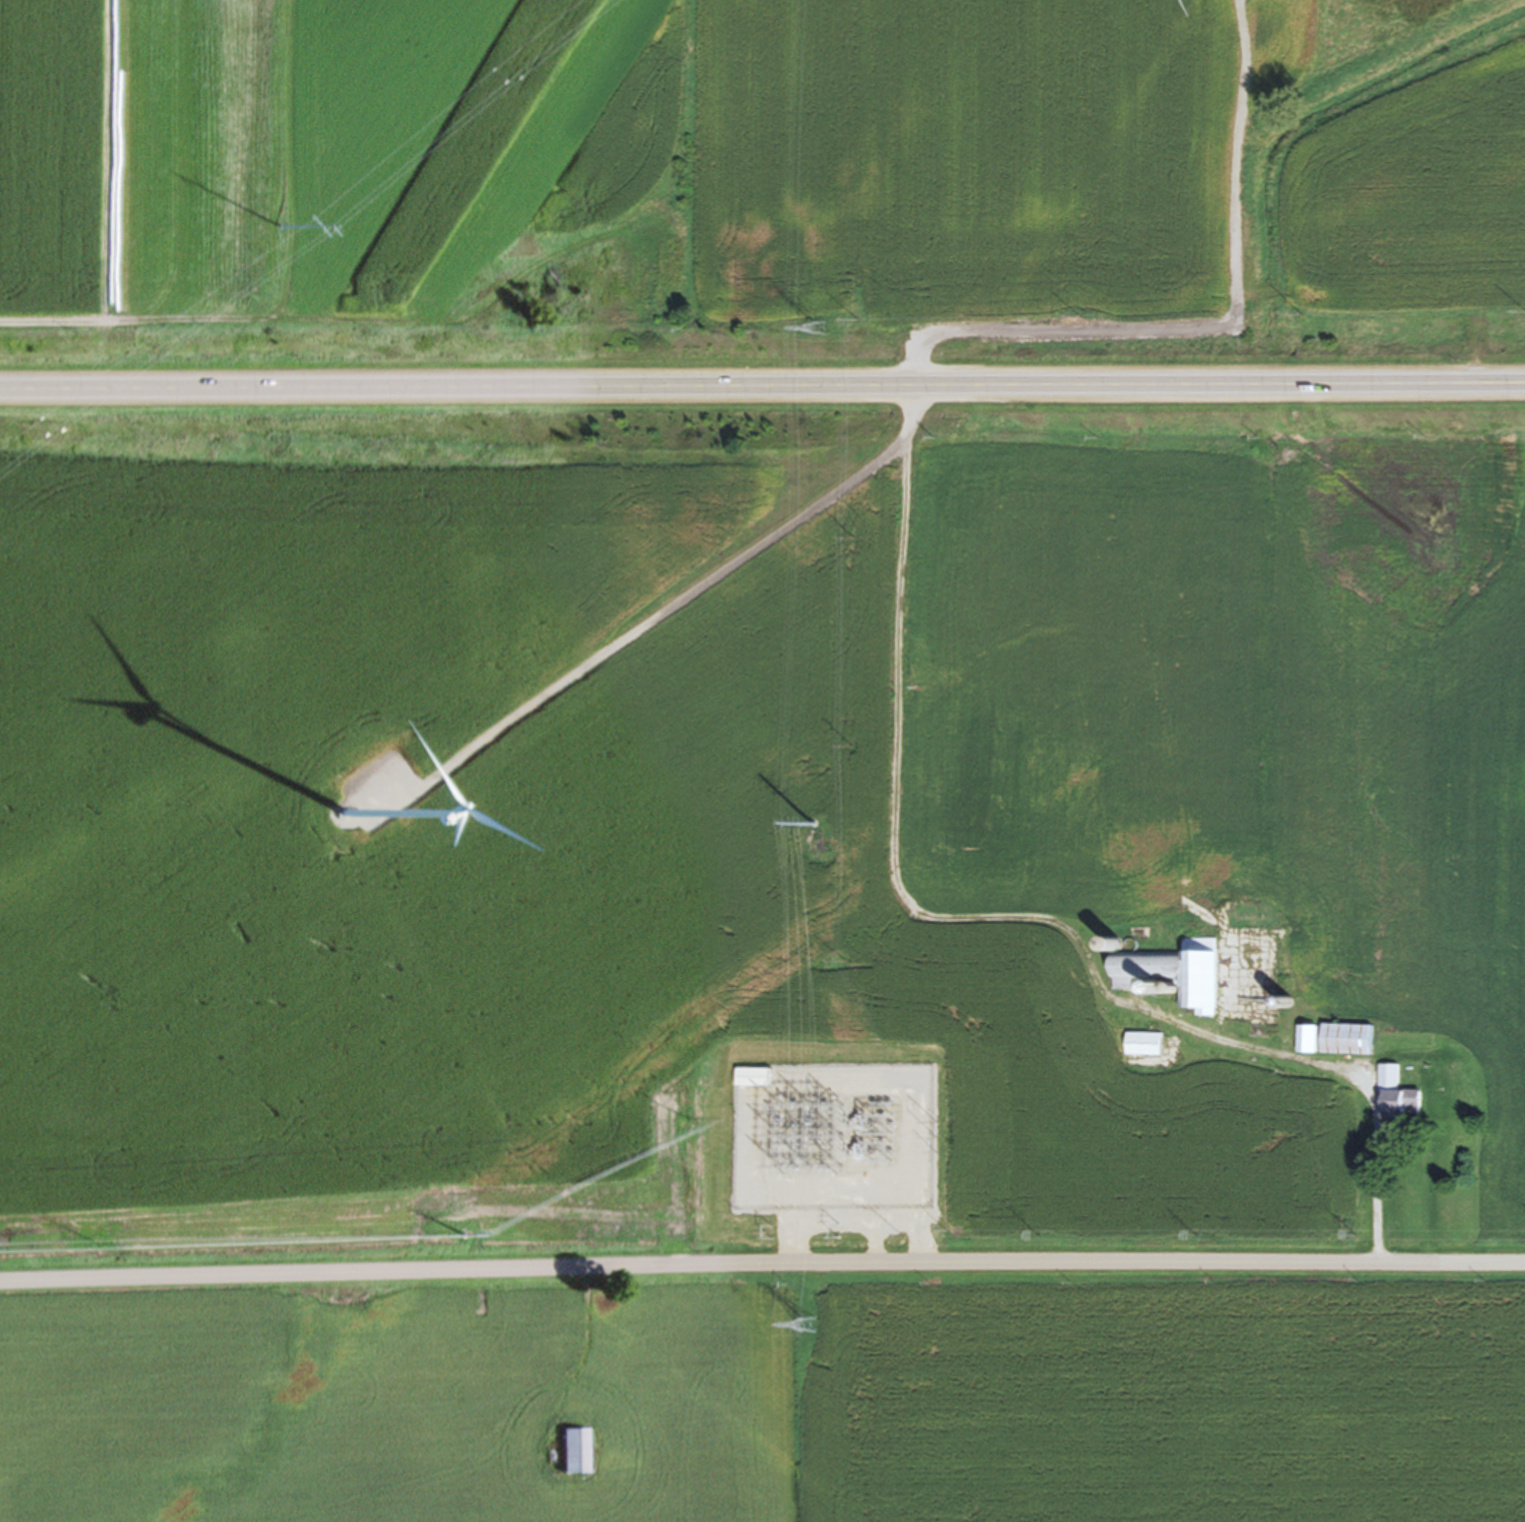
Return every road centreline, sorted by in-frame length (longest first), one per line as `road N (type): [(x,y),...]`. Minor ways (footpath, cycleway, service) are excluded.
road 1 (residential): [(1524,1266),(788,1266),(0,1281)]
road 2 (primary): [(0,392),(1524,387)]

